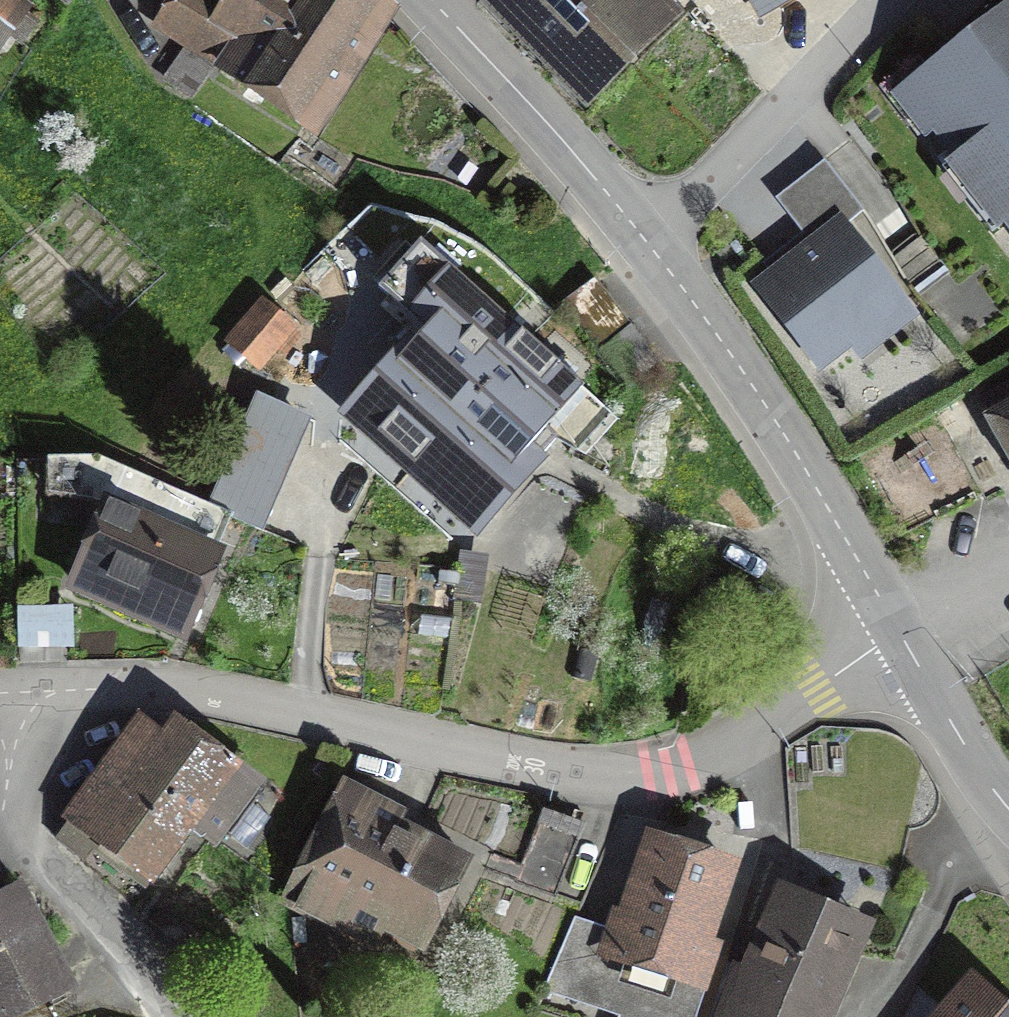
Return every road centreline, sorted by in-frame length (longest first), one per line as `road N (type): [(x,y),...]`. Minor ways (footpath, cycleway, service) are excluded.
road 1 (residential): [(897,633),(707,773),(569,796),(182,695),(0,700)]
road 2 (residential): [(429,0),(591,173),(724,346),(897,633)]
road 3 (residential): [(174,1016),(137,953),(17,852),(0,815)]
road 4 (residential): [(897,633),(1008,805)]

